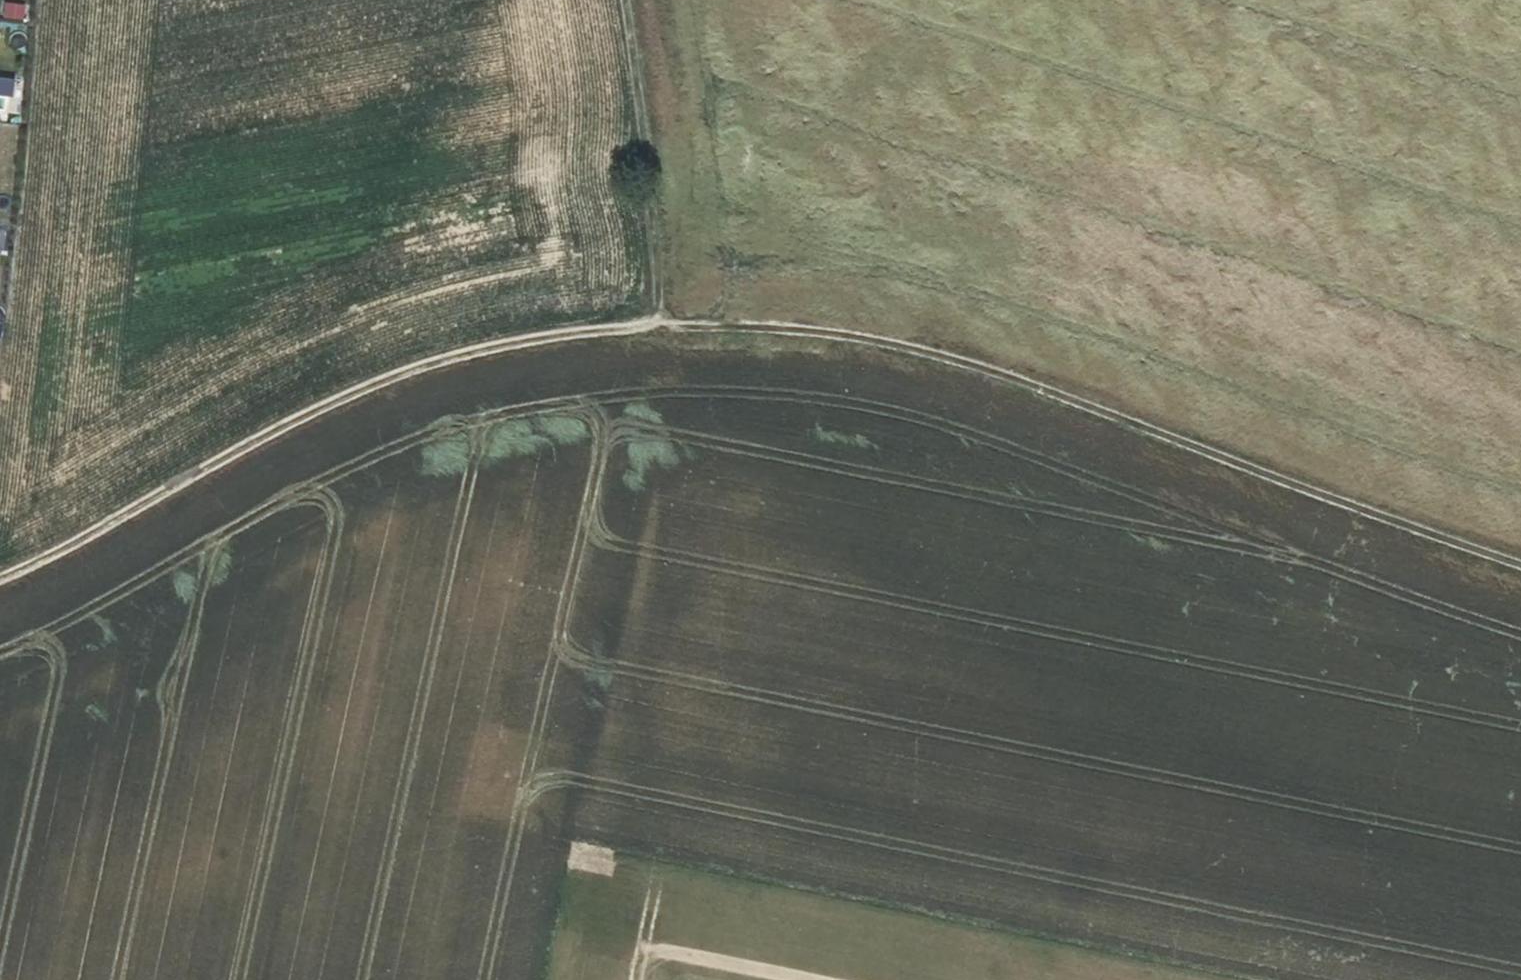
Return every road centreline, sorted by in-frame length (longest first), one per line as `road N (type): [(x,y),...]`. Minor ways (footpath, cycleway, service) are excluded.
road 1 (track): [(1520,567),(954,354),(807,327),(660,322),(509,337),(407,364),(291,413),(0,577)]
road 2 (track): [(616,0),(660,322)]

